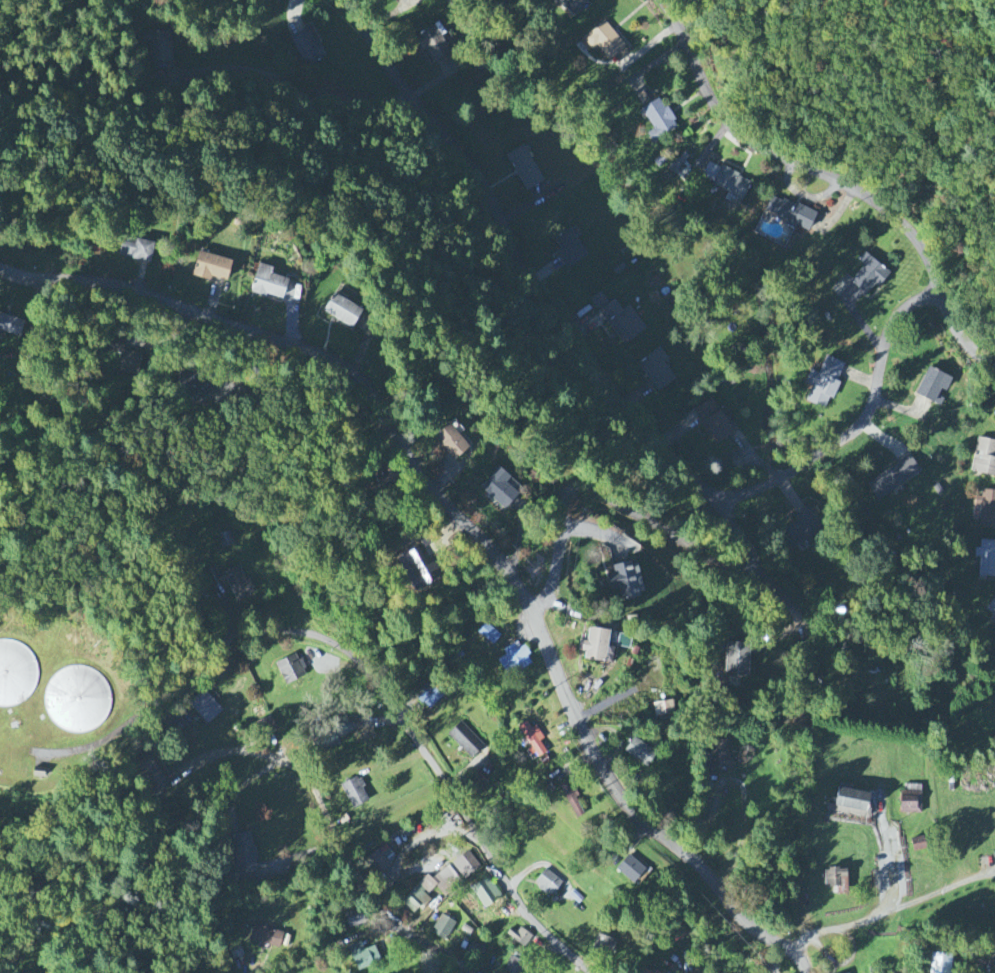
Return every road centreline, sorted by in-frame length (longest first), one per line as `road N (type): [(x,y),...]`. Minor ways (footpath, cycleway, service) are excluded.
road 1 (residential): [(810,972),(749,925),(619,795),(578,726),(515,581),(452,511),(349,369),(103,281),(0,266)]
road 2 (residential): [(941,292),(893,322),(877,389),(858,427),(762,487),(720,503),(637,422),(587,357),(533,281),(466,158),(401,85),(347,0)]
road 3 (residential): [(592,972),(528,916),(426,753),(363,666),(339,646),(308,634),(236,633),(144,711)]
road 4 (residential): [(941,292),(925,252),(895,216),(731,128),(661,0)]
road 5 (residential): [(769,578),(730,569),(603,489),(582,485),(566,497),(552,578),(534,614)]
road 6 (residential): [(419,940),(355,878),(303,775),(248,751),(187,768)]
road 7 (residential): [(788,949),(994,871)]

